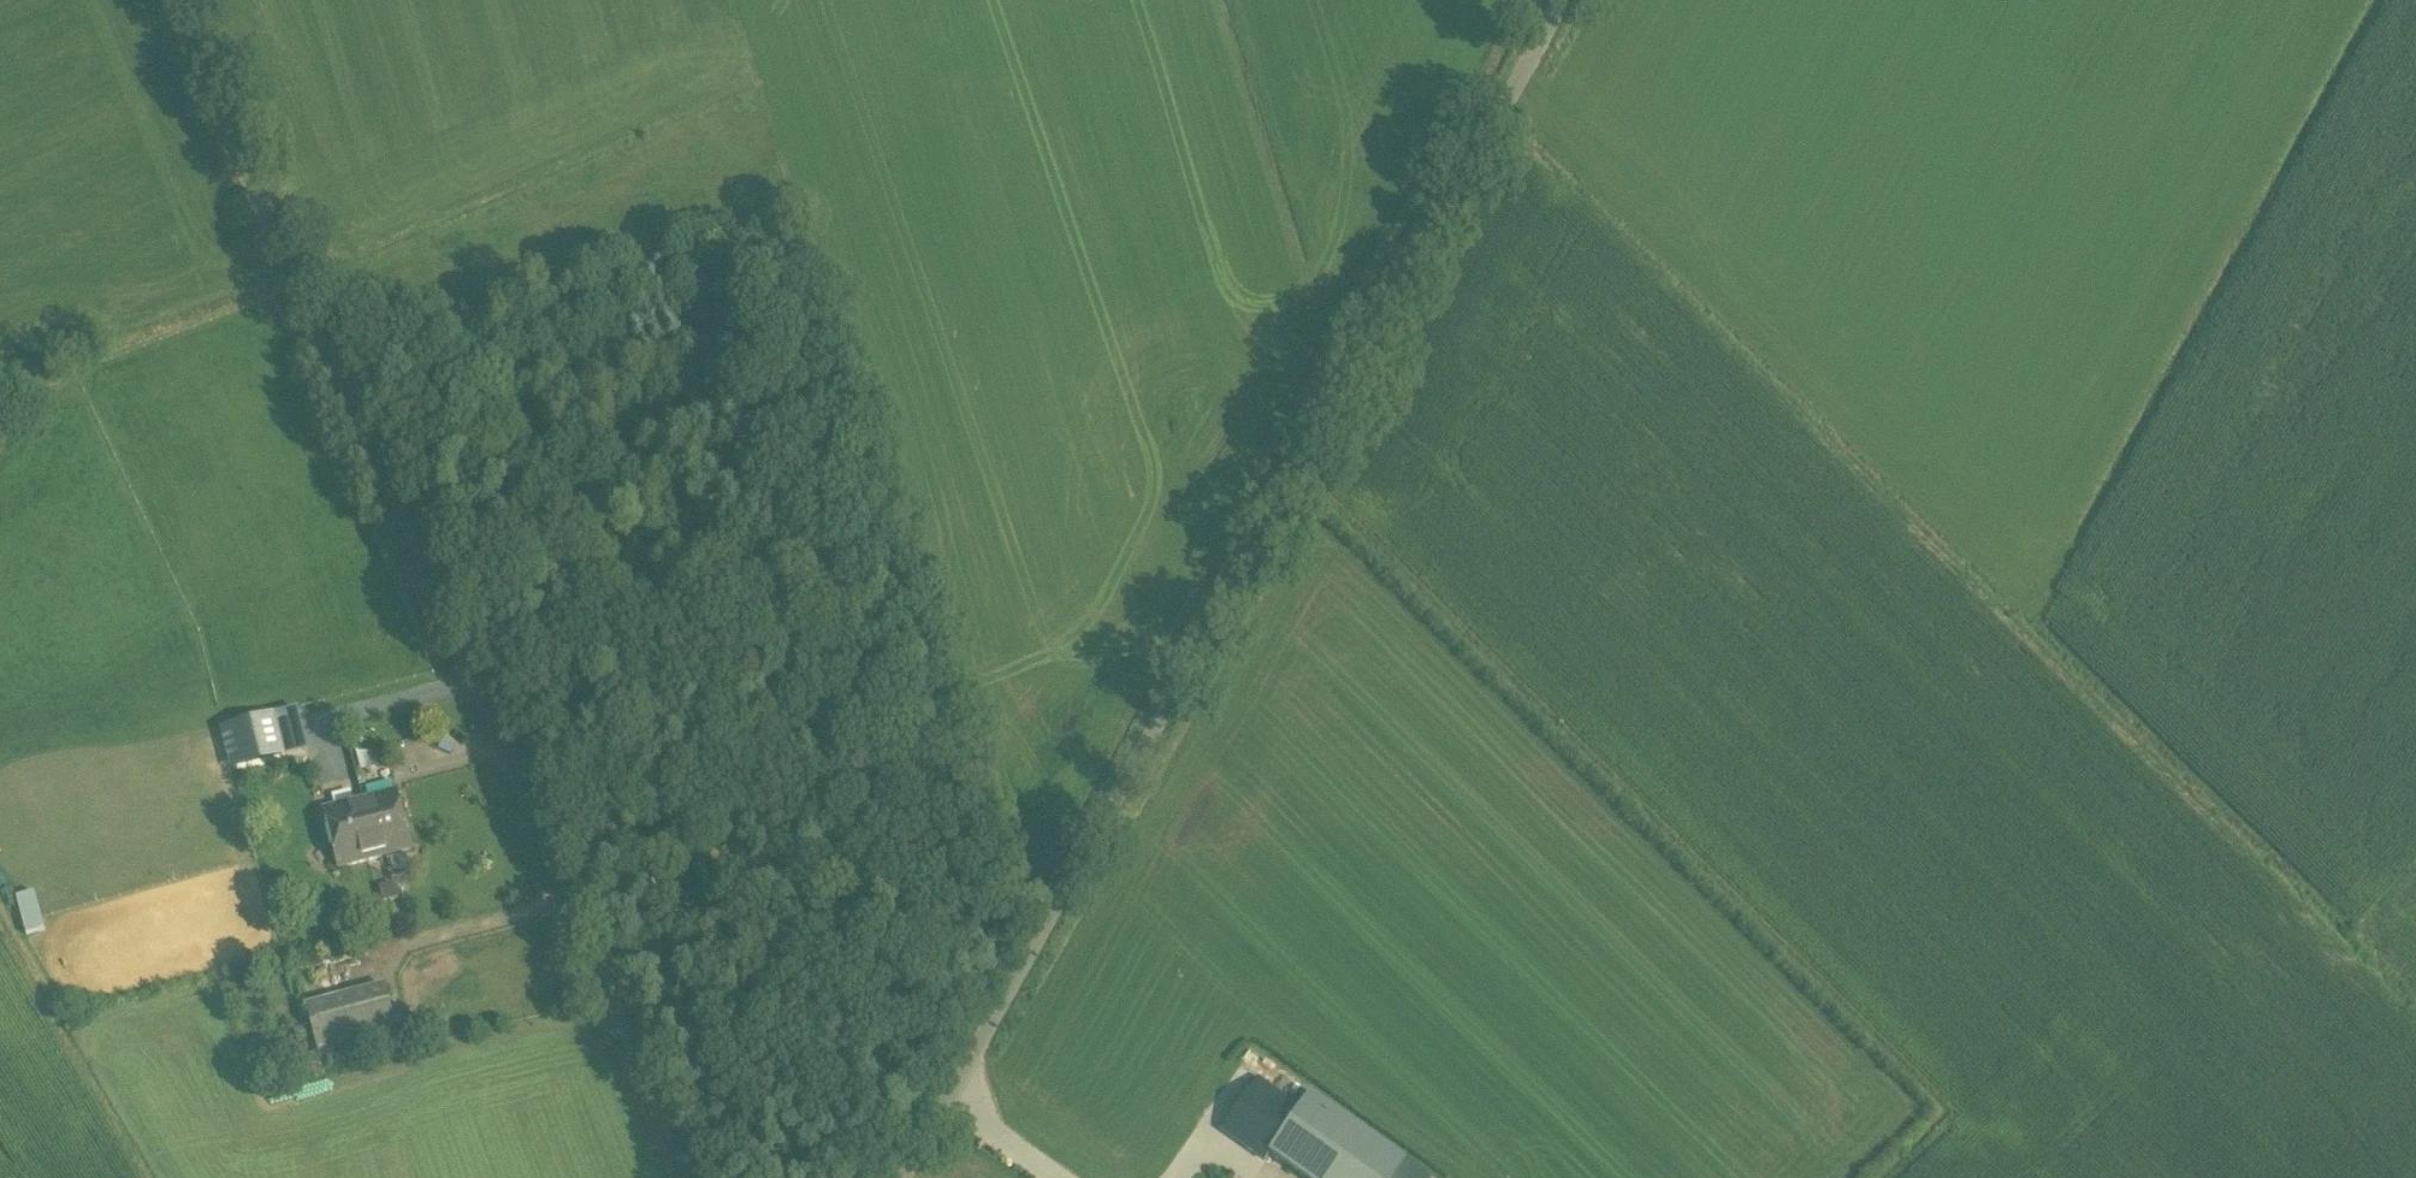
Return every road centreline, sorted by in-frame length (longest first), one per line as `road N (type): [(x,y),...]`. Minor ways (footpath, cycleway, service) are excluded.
road 1 (unclassified): [(891,1177),(1548,0)]
road 2 (unclassified): [(698,1177),(181,0)]

